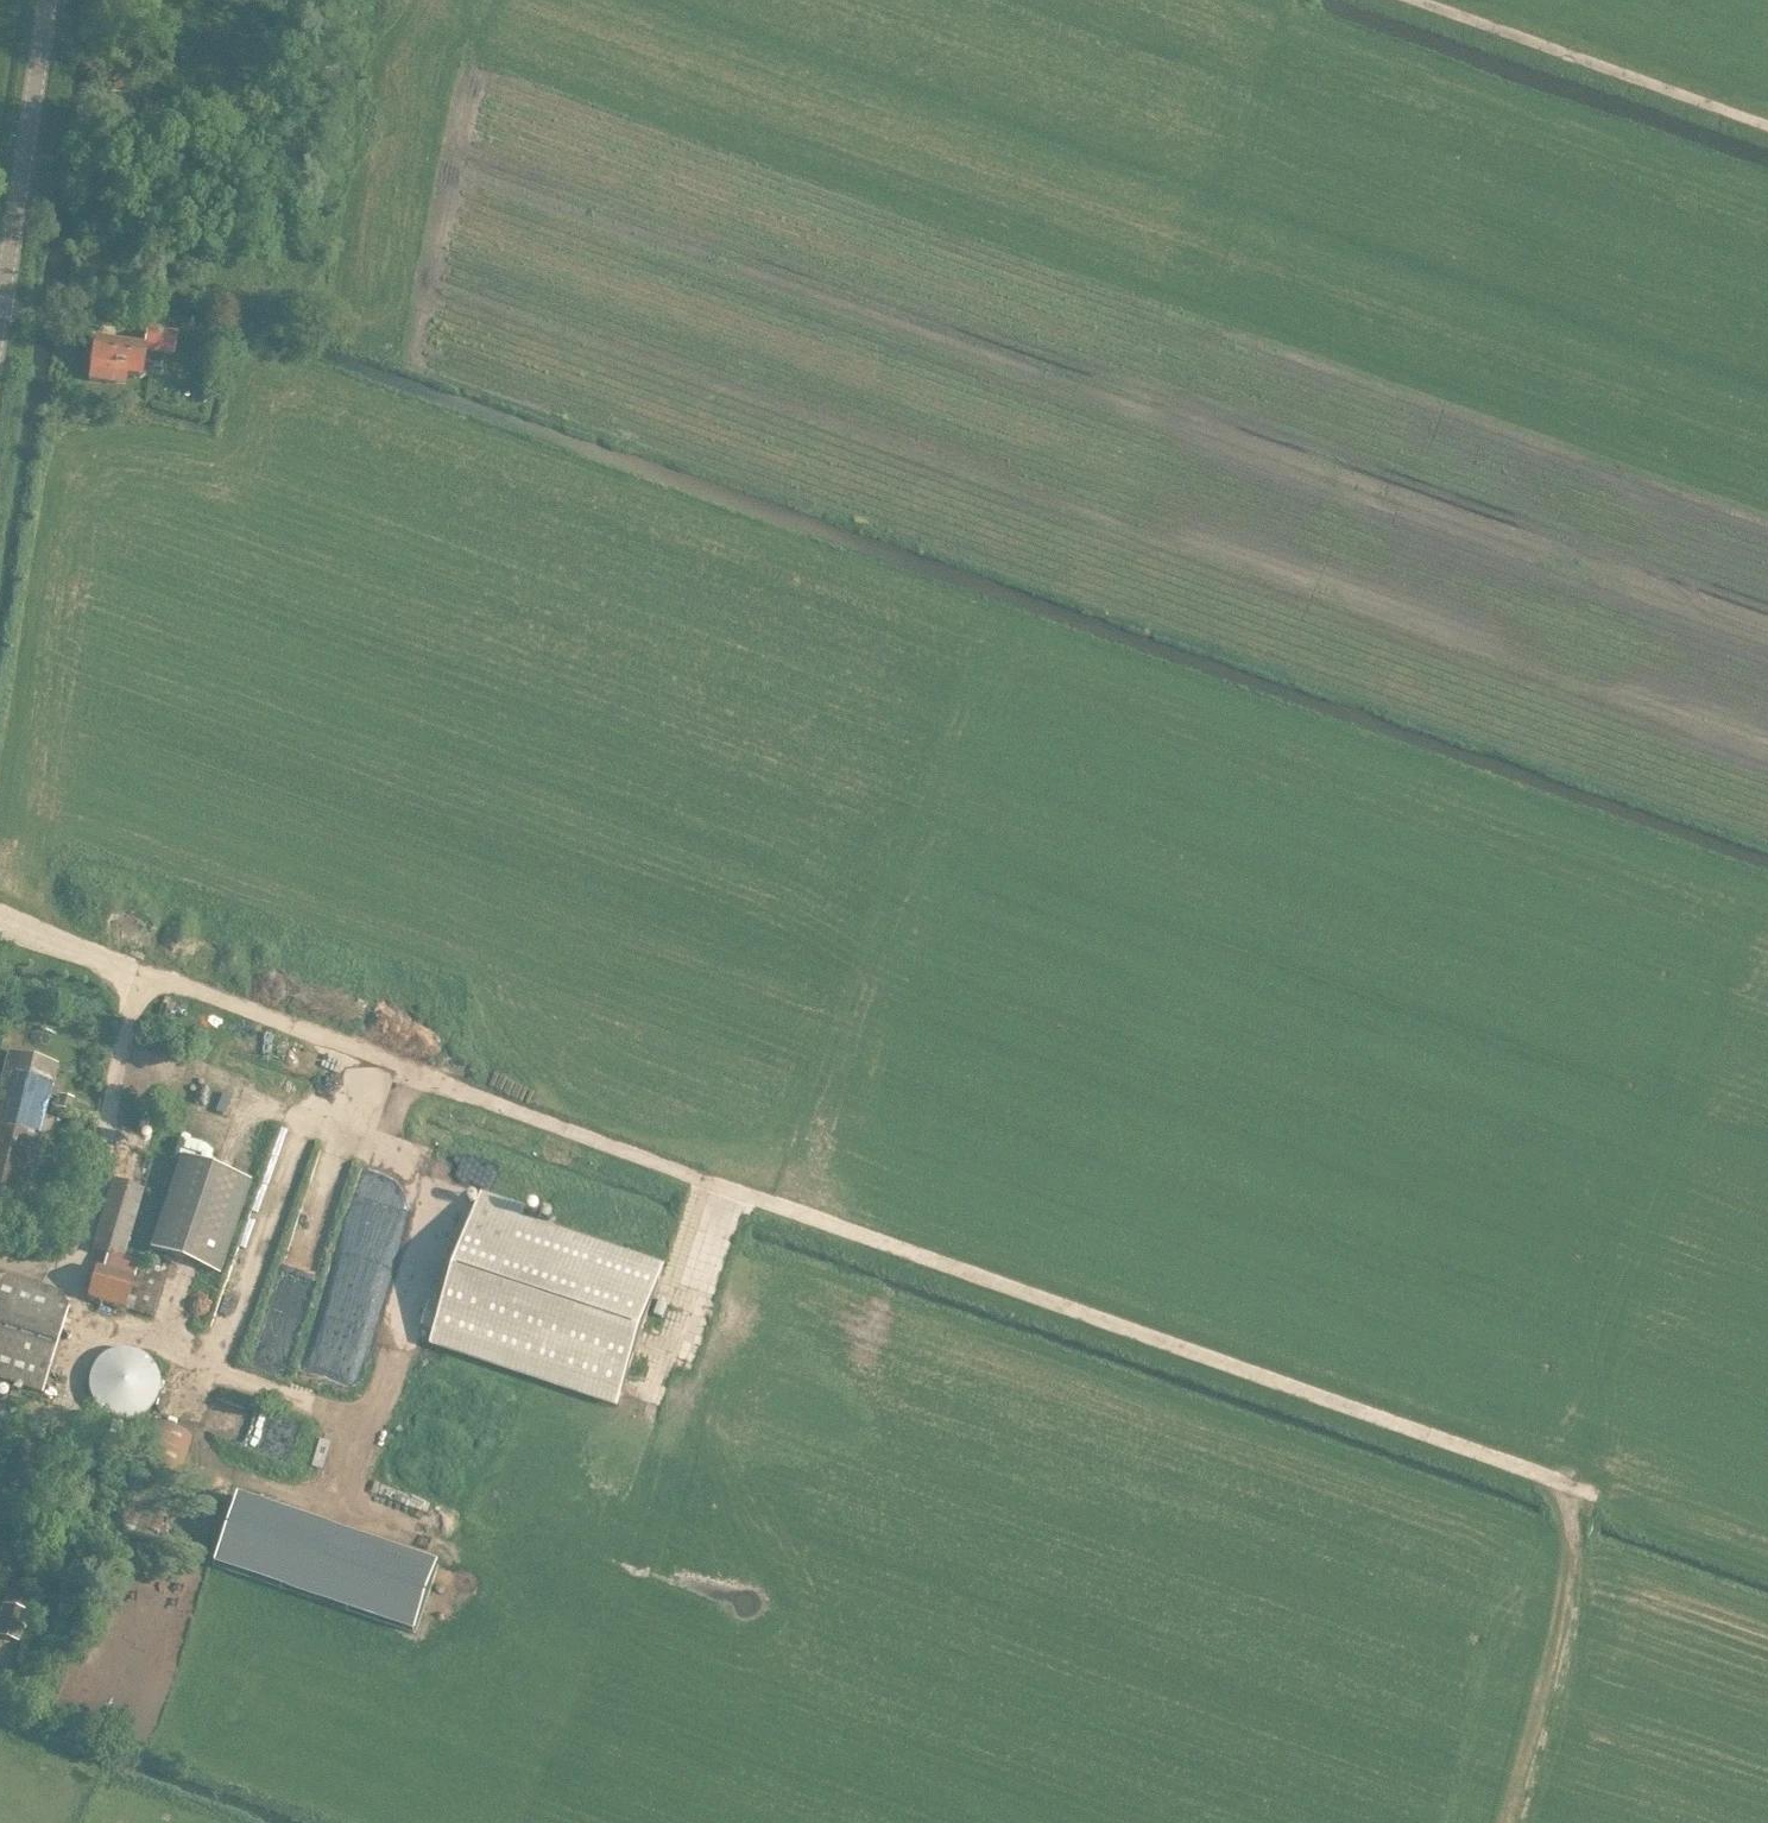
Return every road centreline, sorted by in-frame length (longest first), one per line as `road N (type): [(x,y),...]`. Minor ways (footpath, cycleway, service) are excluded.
road 1 (track): [(725,1185),(1547,1474),(1571,1502),(1589,1607),(1530,1822)]
road 2 (track): [(1767,128),(1408,0)]
road 3 (unclassified): [(0,334),(53,0)]

